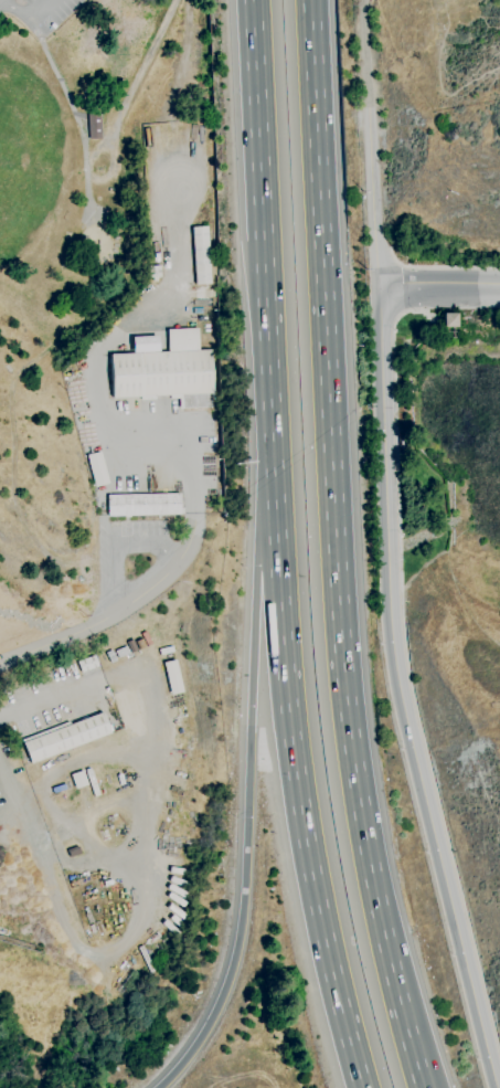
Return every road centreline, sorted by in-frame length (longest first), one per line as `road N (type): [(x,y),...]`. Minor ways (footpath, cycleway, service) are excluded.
road 1 (motorway): [(423,1087),(372,876),(343,656),(311,0)]
road 2 (tertiary): [(377,285),(389,593),(403,701),(499,1087)]
road 3 (motorway): [(274,505),(254,573),(240,938),(194,1048),(155,1087)]
road 4 (motorway): [(274,505),(308,856),(364,1087)]
road 5 (motorway): [(250,0),(274,505)]
road 6 (tertiary): [(377,285),(499,286)]

